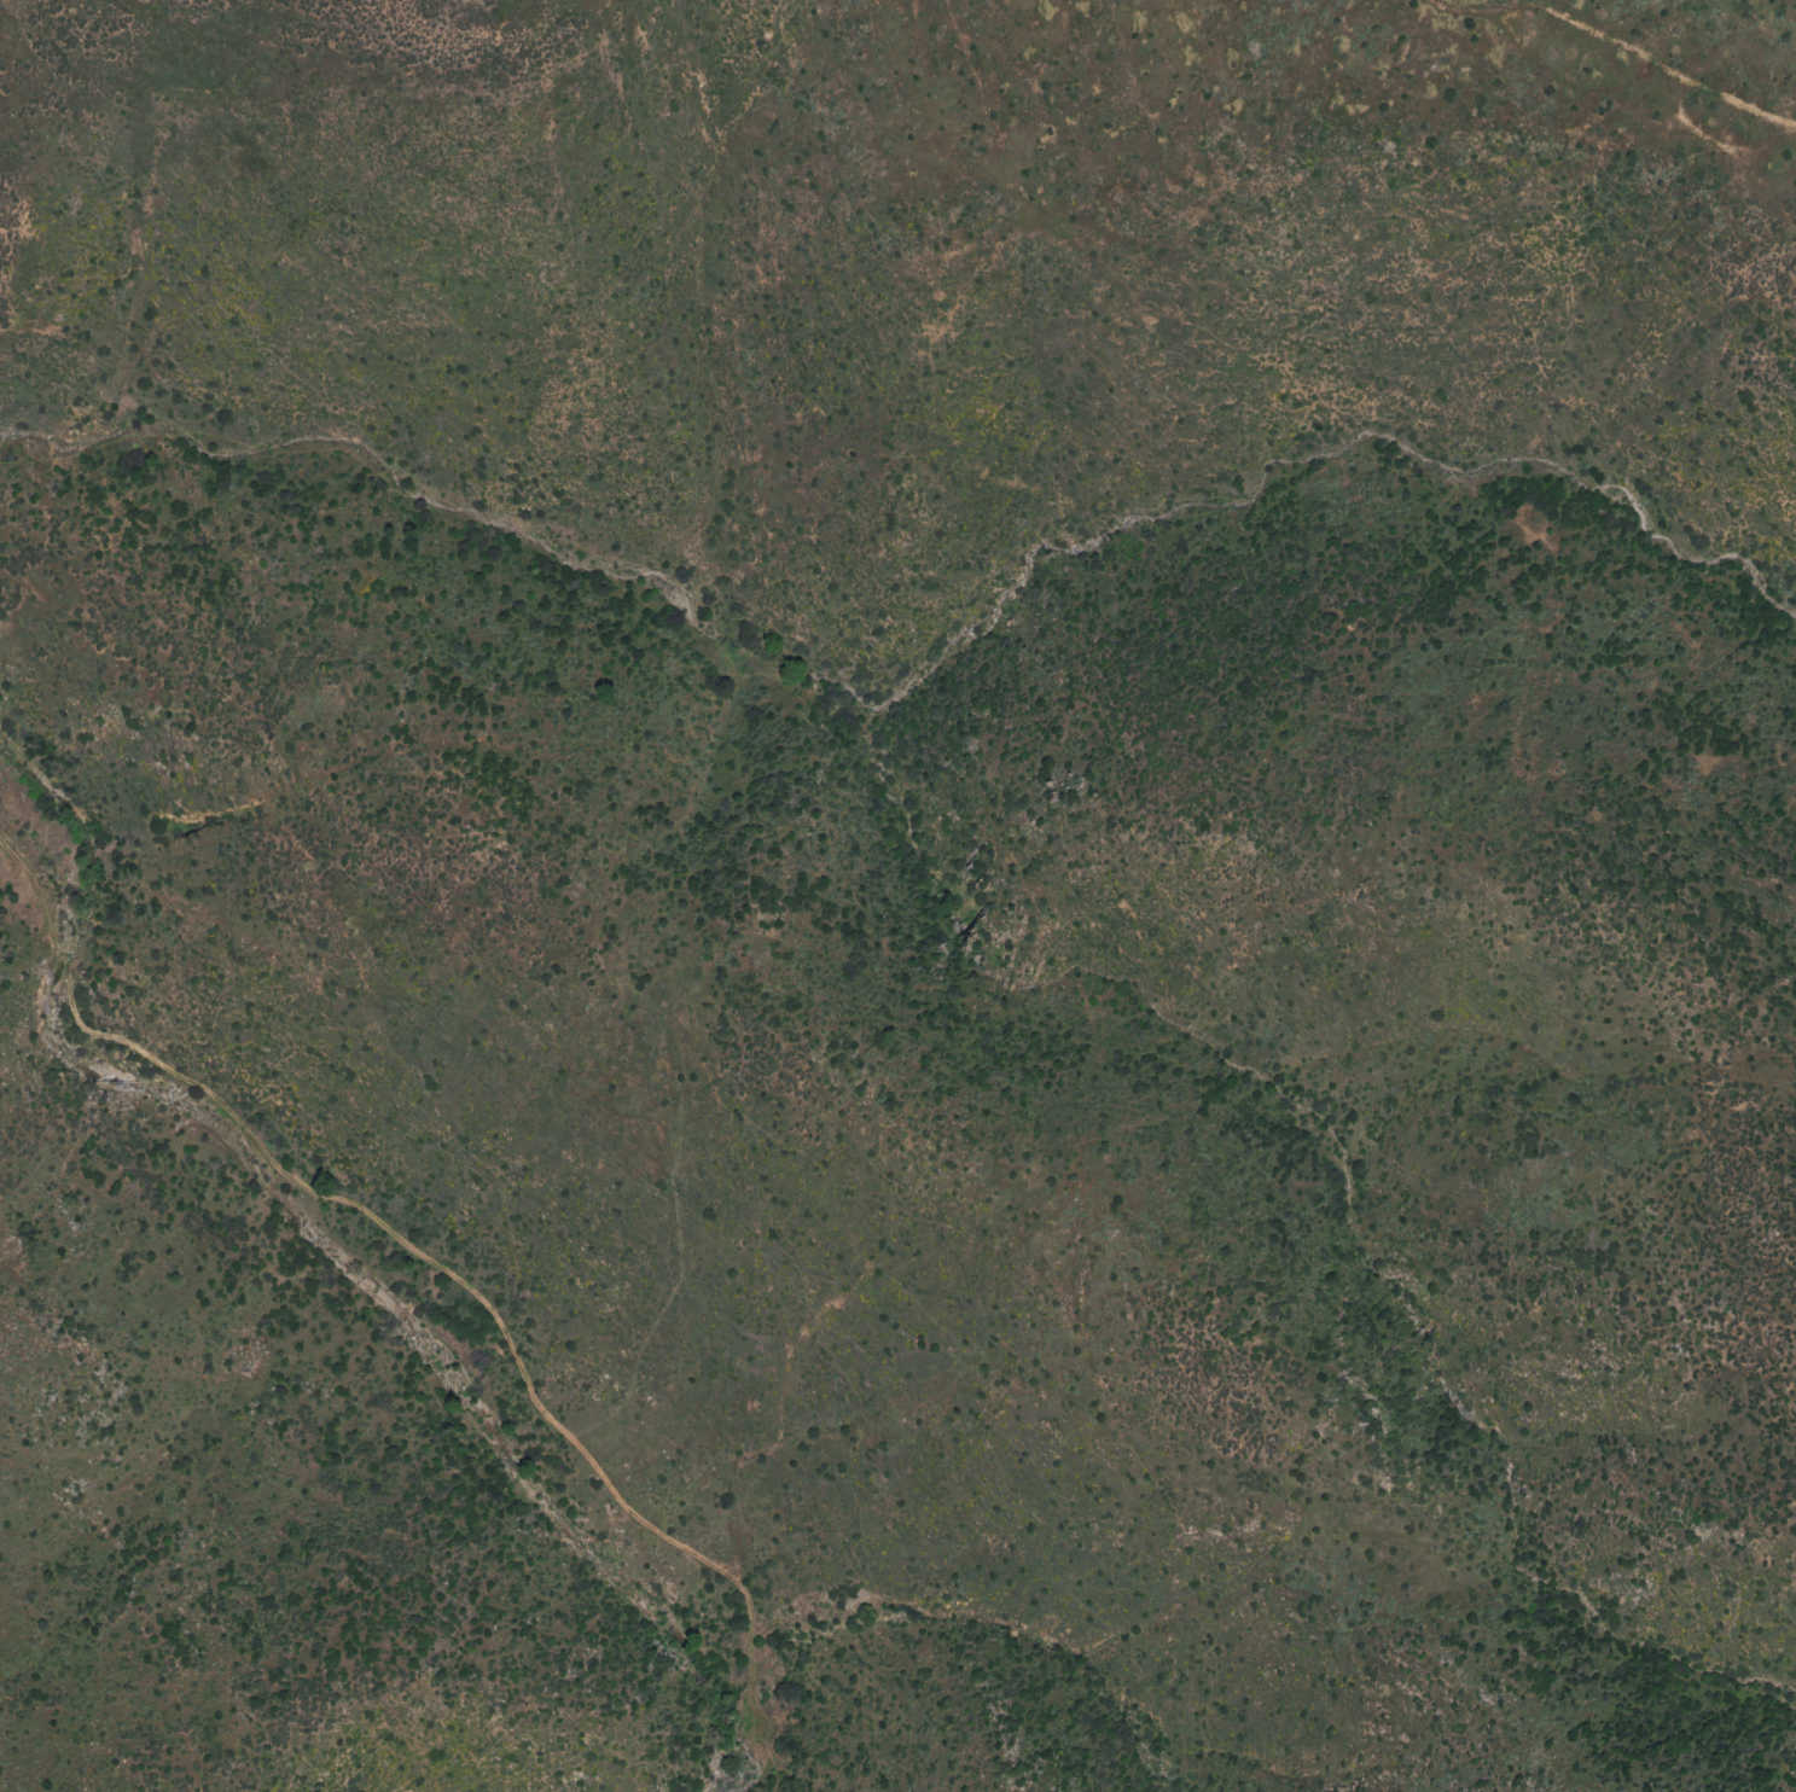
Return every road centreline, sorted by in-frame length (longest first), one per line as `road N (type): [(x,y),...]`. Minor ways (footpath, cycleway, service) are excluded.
road 1 (track): [(1424,0),(1464,16),(1557,8),(1620,52),(1795,133)]

